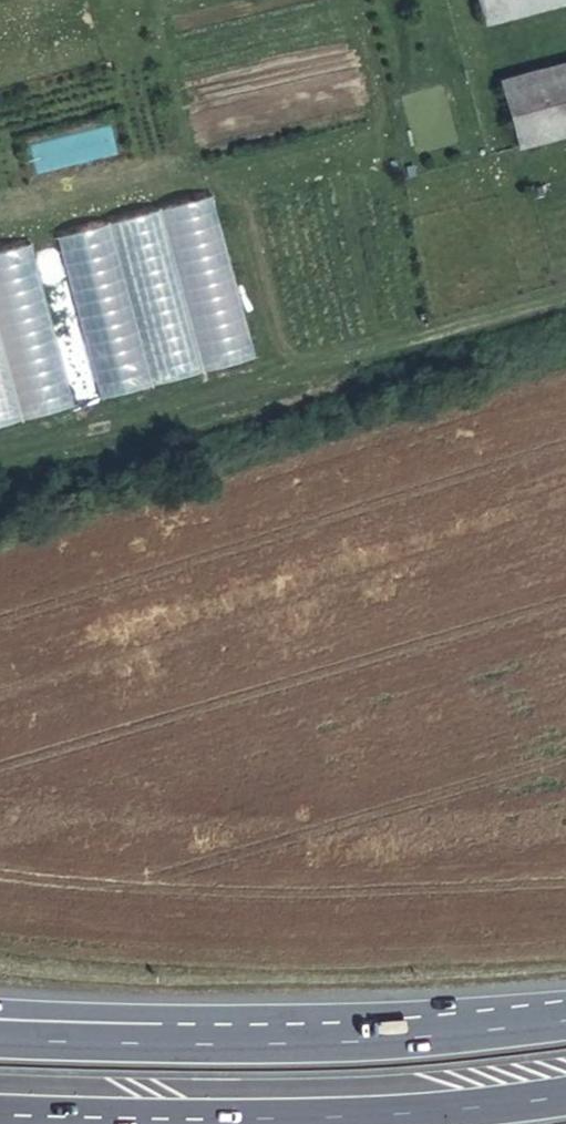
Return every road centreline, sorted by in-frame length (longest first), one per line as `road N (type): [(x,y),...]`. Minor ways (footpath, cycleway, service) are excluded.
road 1 (trunk): [(0,1116),(312,1118),(565,1097)]
road 2 (secondary): [(293,1043),(0,1007)]
road 3 (trunk): [(293,1043),(0,1033)]
road 4 (trunk): [(565,1016),(293,1043)]

